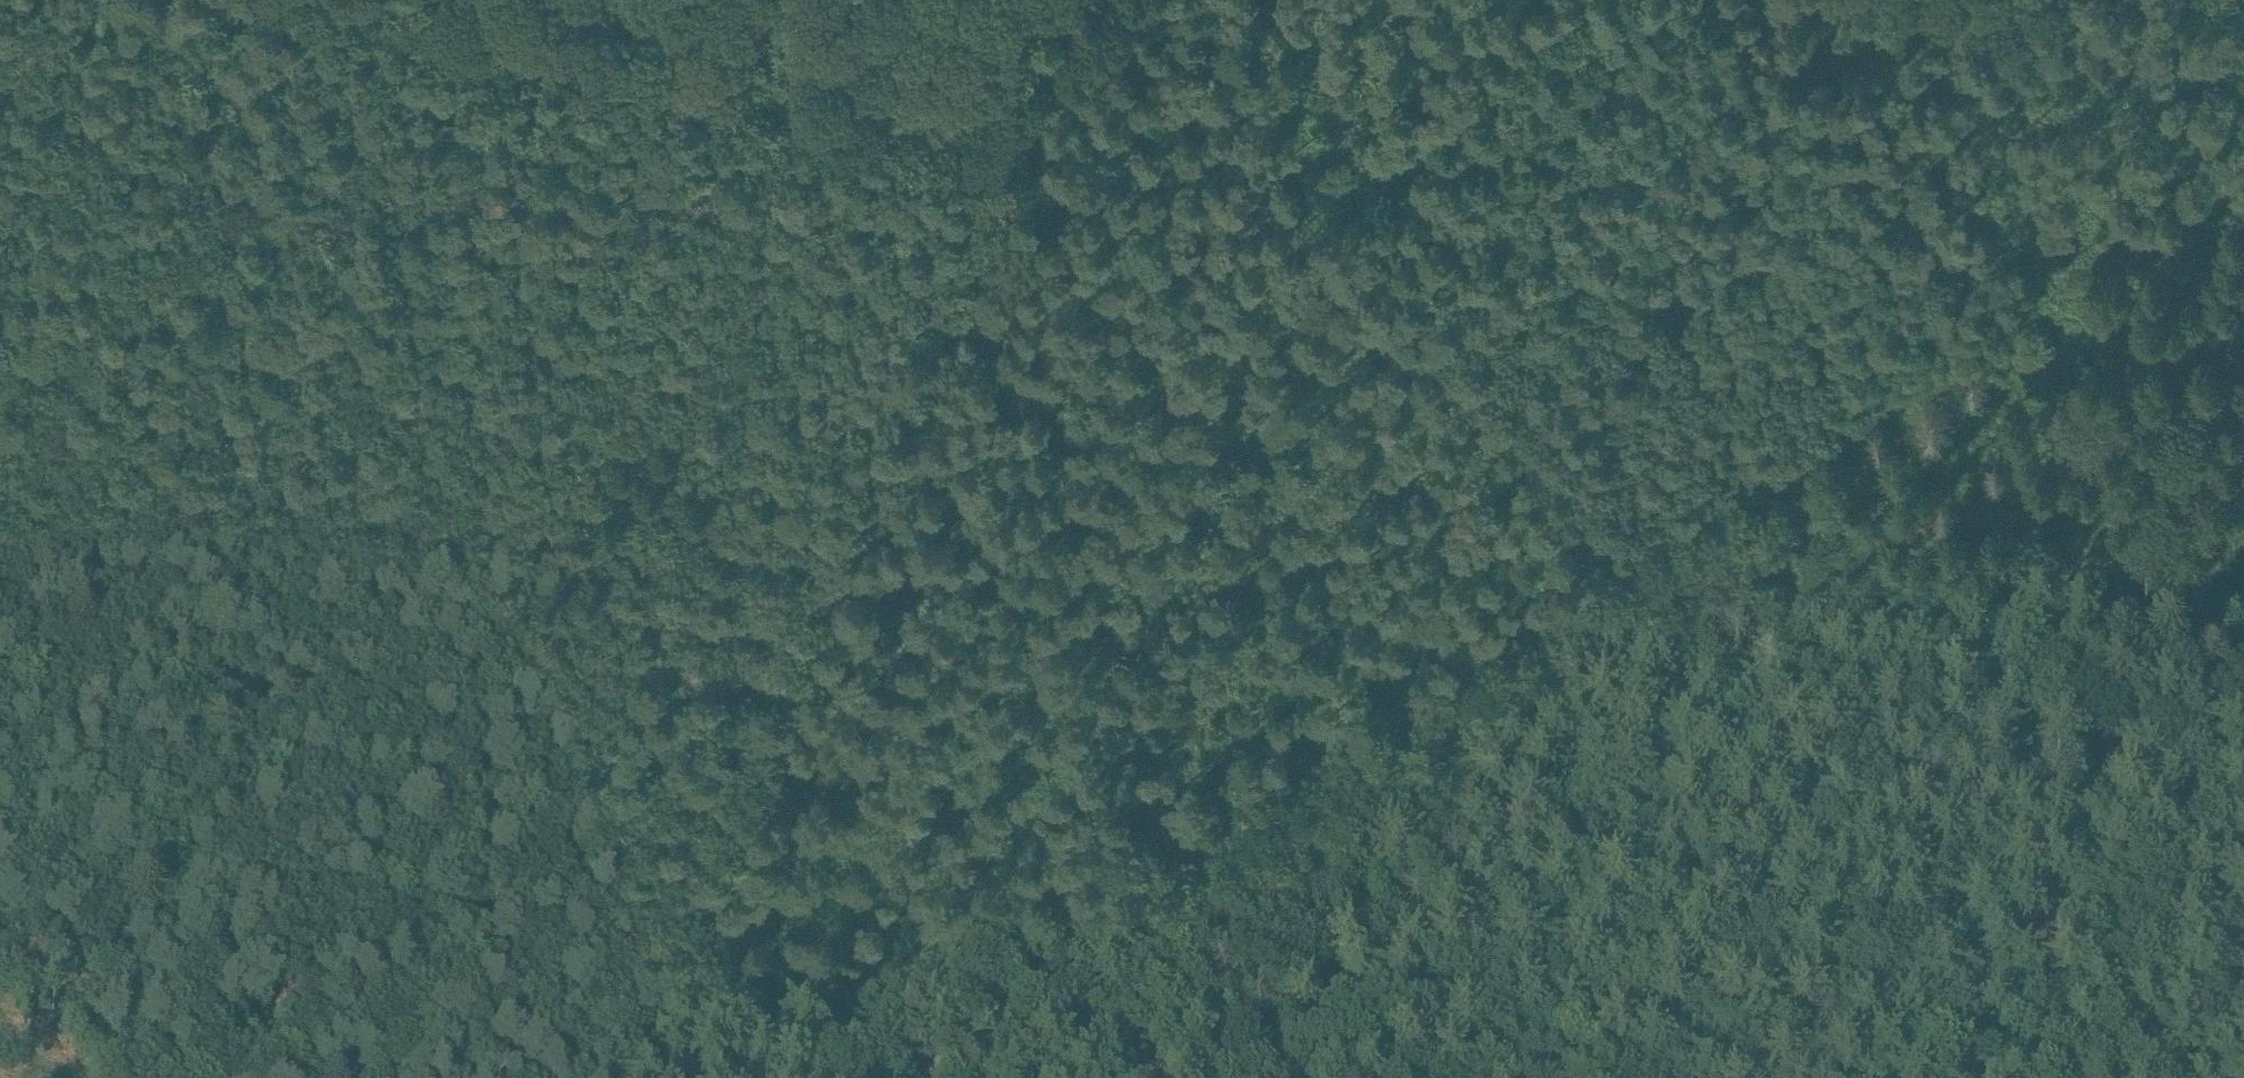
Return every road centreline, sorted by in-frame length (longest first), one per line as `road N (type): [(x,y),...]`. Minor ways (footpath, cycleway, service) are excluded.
road 1 (track): [(648,1077),(1073,0)]

